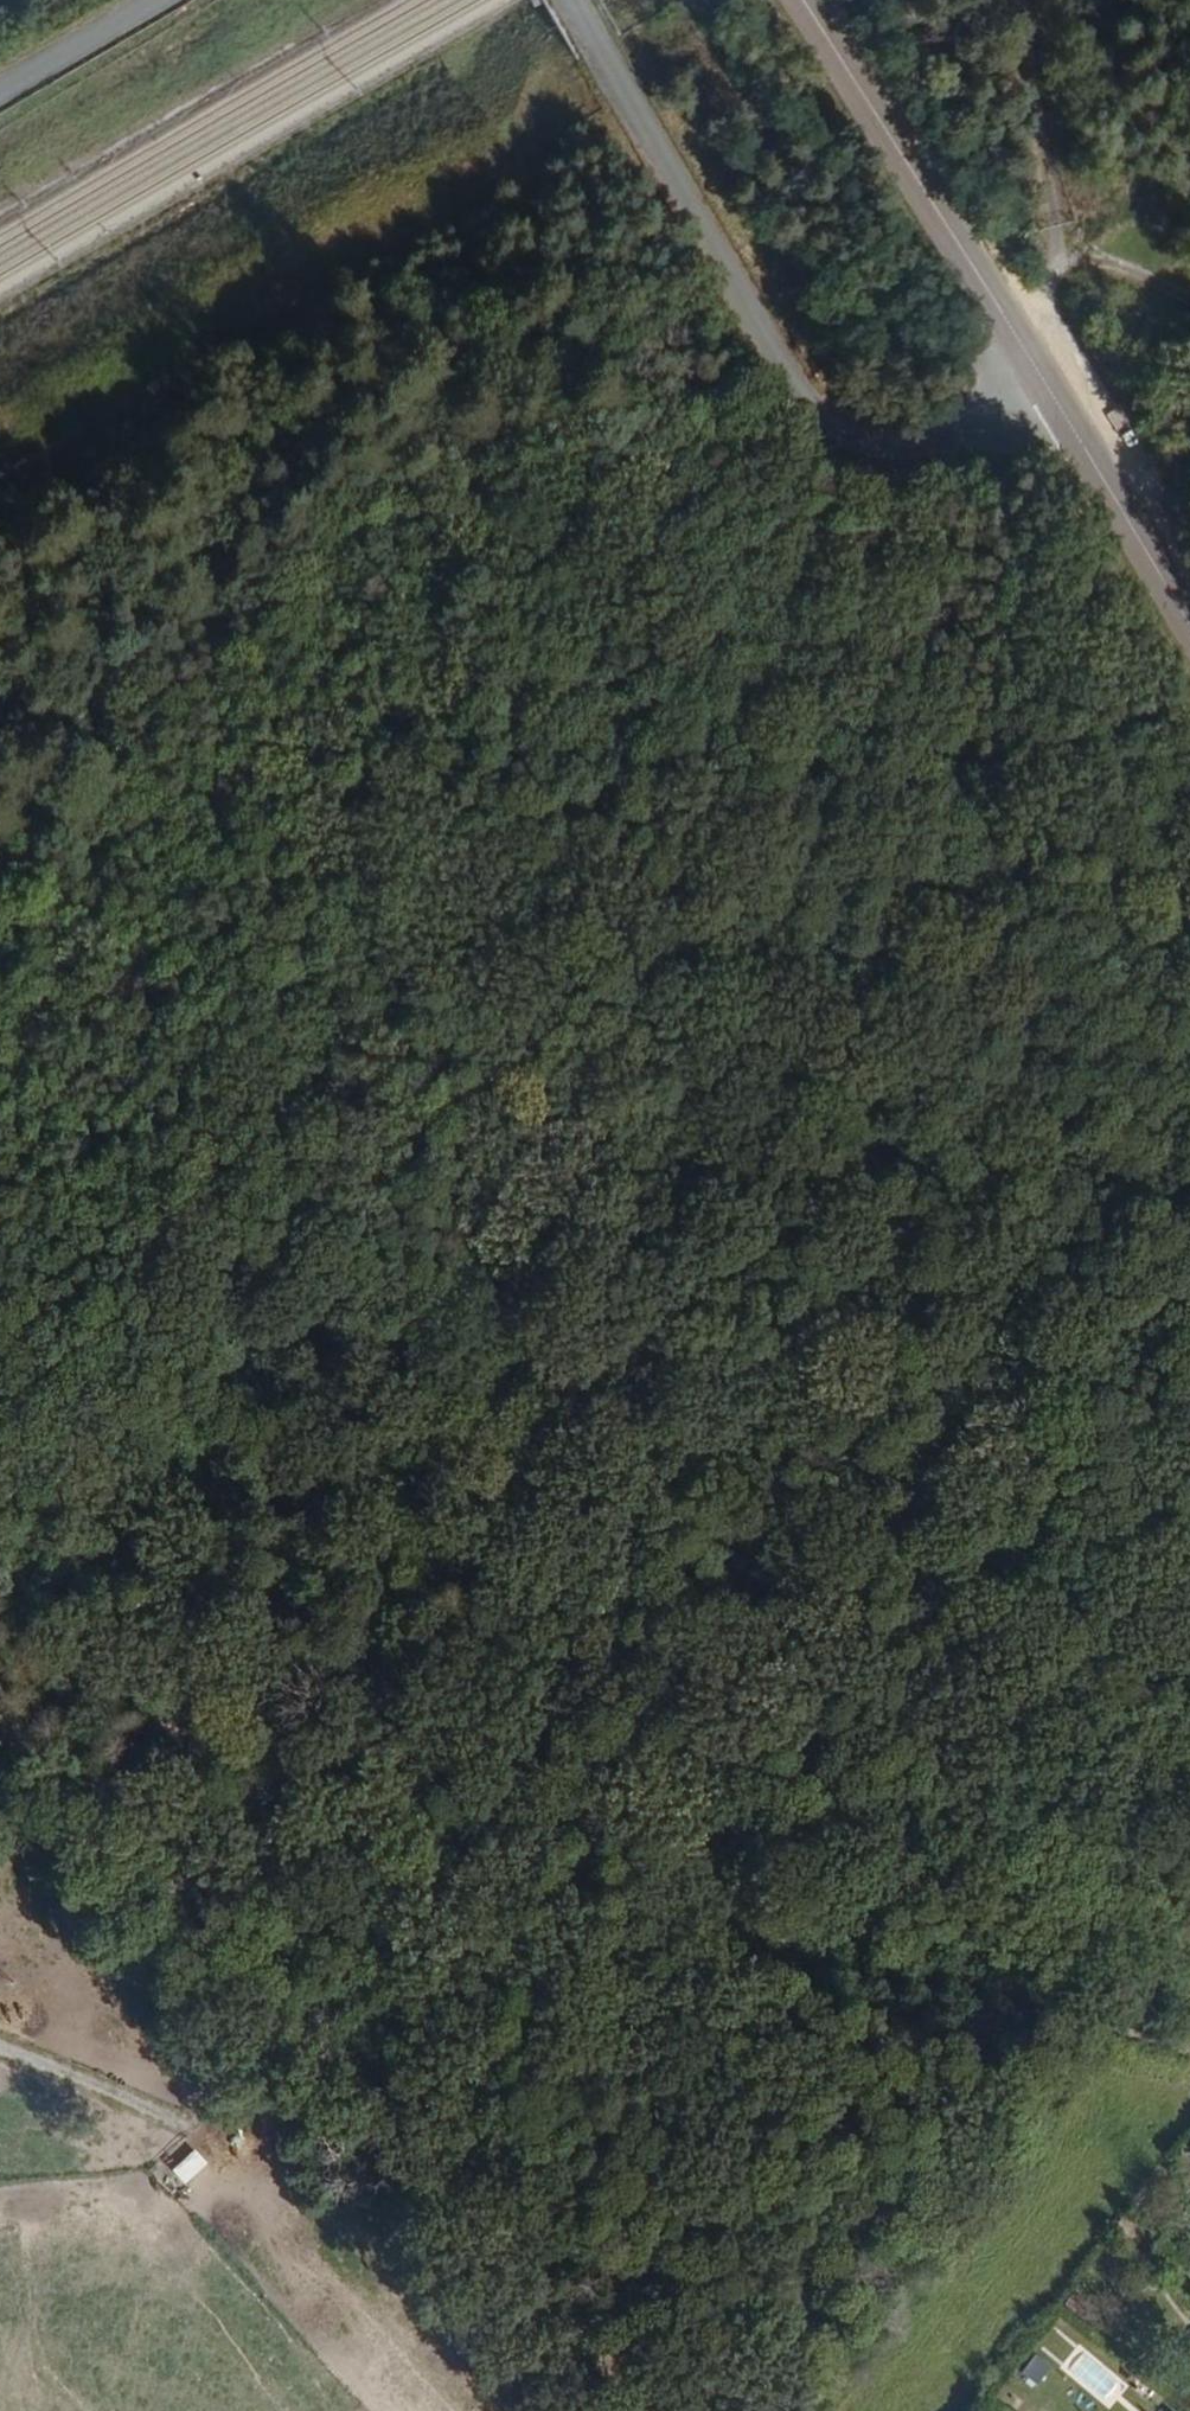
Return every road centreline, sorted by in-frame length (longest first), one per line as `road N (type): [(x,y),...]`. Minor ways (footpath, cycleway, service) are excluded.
road 1 (track): [(1189,2042),(933,1979),(574,1922),(414,1838),(0,1647)]
road 2 (track): [(0,875),(130,874),(300,766),(356,697),(591,532),(745,458),(866,517),(927,511),(948,458),(925,441)]
road 3 (secondary): [(799,0),(998,332),(1189,629)]

